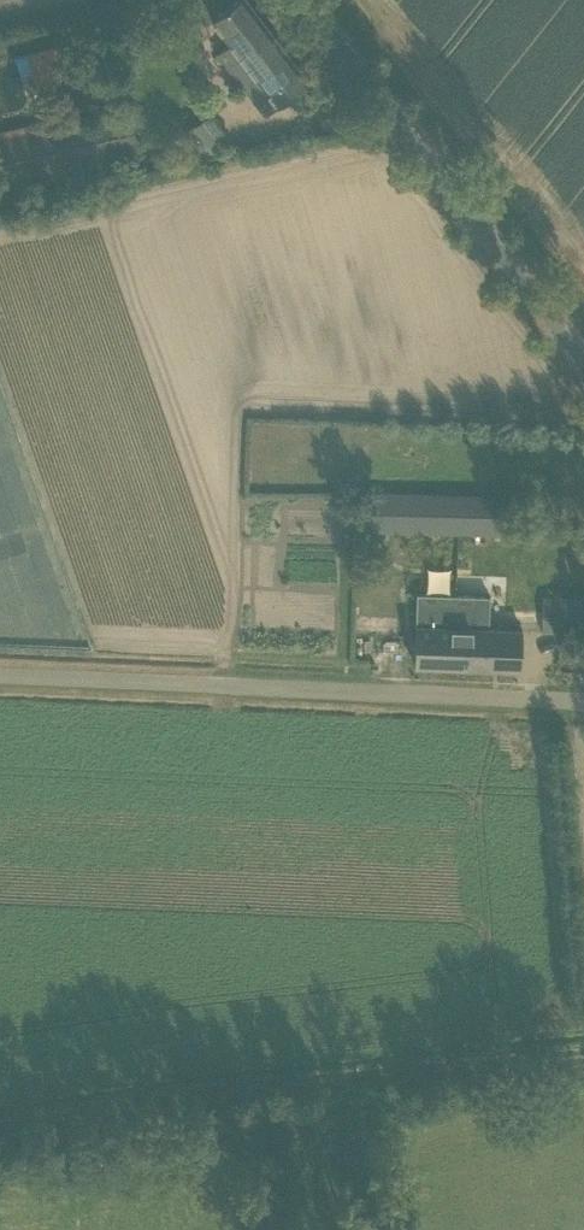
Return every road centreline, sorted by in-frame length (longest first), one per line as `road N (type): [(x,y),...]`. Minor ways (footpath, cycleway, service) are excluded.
road 1 (unclassified): [(0,677),(583,701)]
road 2 (tertiary): [(583,356),(308,0)]

